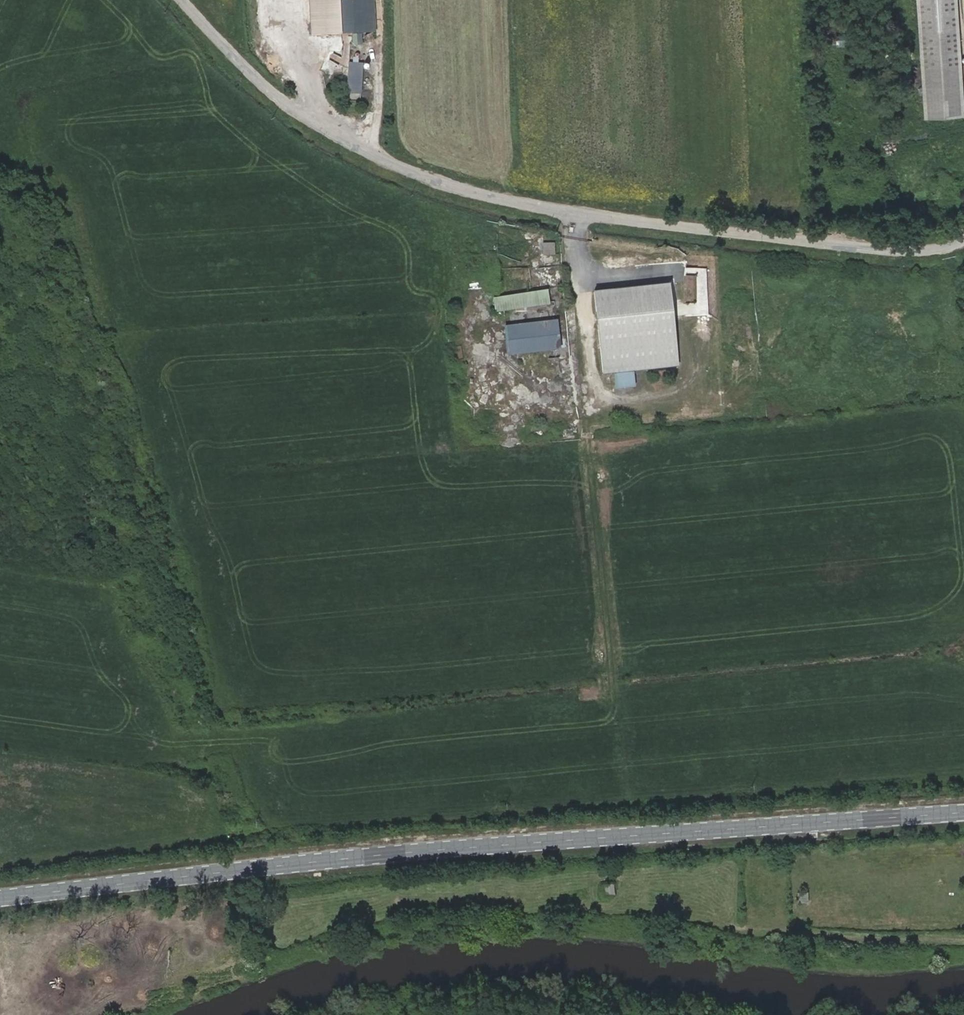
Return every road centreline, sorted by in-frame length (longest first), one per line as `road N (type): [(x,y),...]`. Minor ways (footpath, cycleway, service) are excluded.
road 1 (secondary): [(963,813),(401,853),(0,898)]
road 2 (unclassified): [(963,247),(885,258),(568,215),(449,185),(330,133),(177,0)]

